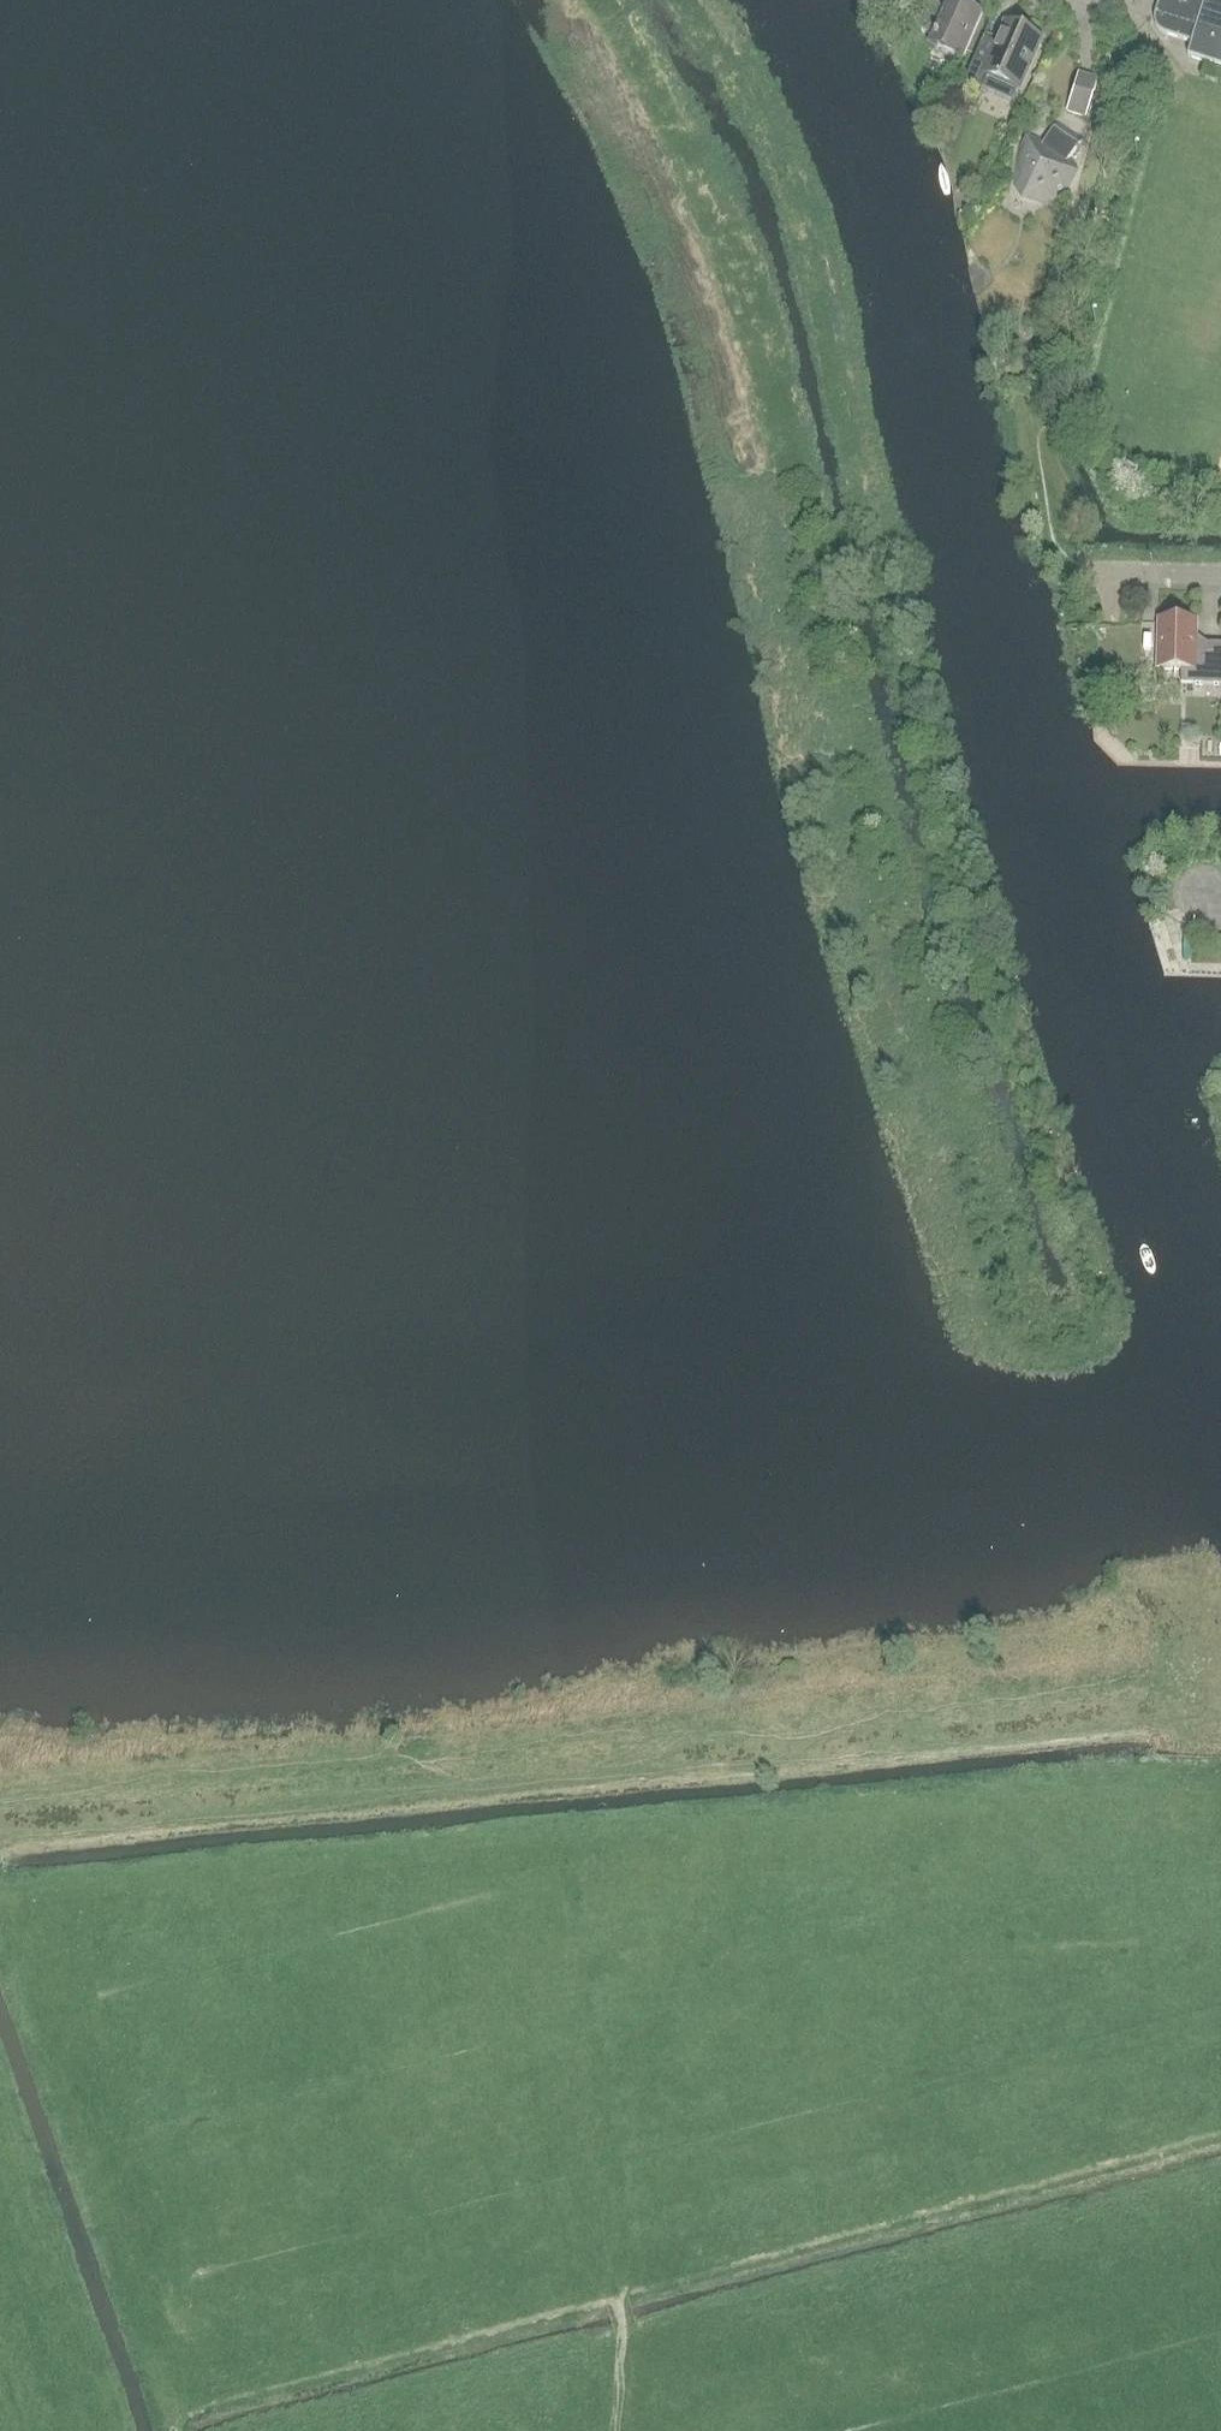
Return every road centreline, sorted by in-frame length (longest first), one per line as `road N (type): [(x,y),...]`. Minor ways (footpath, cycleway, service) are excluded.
road 1 (residential): [(1220,574),(1087,570)]

